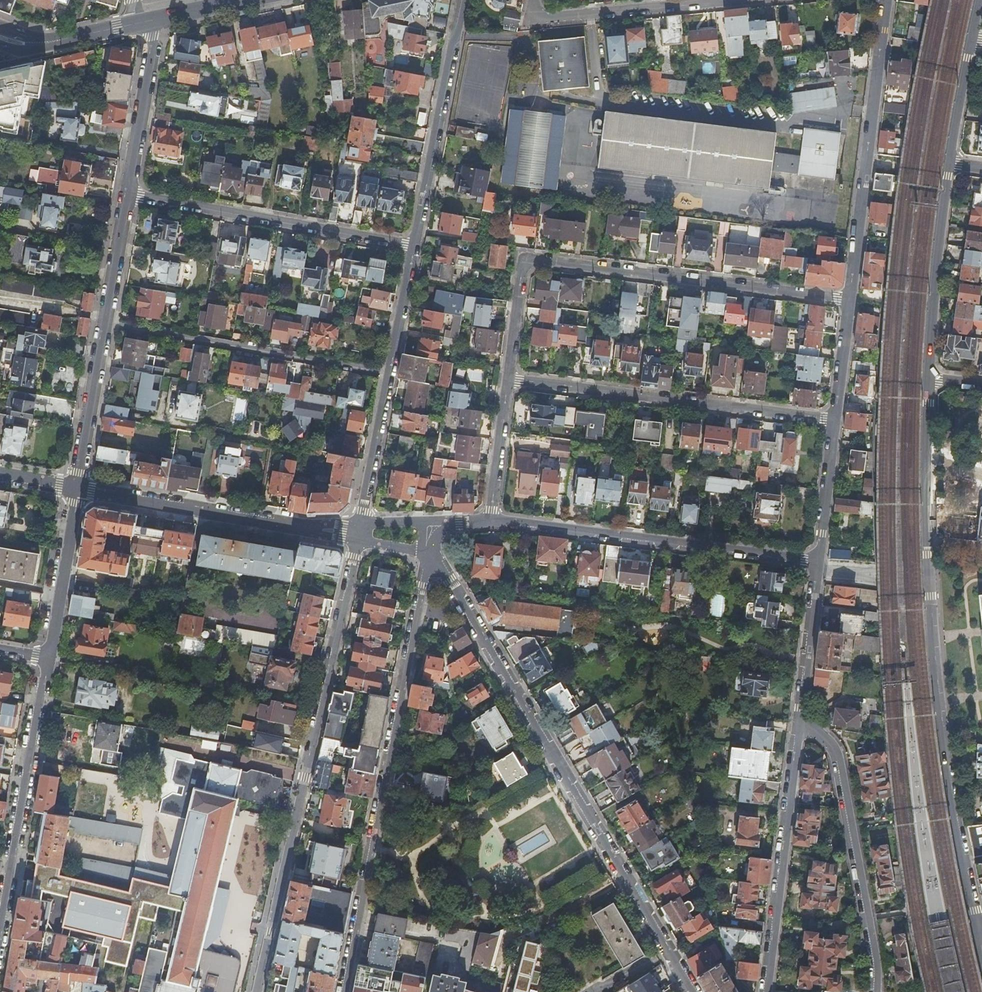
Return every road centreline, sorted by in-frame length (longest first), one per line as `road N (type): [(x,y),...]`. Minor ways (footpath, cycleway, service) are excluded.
road 1 (residential): [(434,564),(693,991)]
road 2 (residential): [(257,991),(358,534)]
road 3 (residential): [(851,300),(524,258),(507,379)]
road 4 (residential): [(434,564),(345,991)]
road 5 (residential): [(929,582),(951,799),(978,927)]
road 6 (residential): [(490,520),(804,558),(818,568)]
road 7 (residential): [(837,418),(507,379)]
road 8 (residential): [(851,300),(887,0)]
road 9 (residential): [(128,193),(414,243)]
road 10 (residential): [(104,322),(389,374)]
road 11 (residential): [(877,991),(840,760),(801,723)]
road 12 (residential): [(78,488),(358,534)]
road 13 (residential): [(49,657),(0,927)]
road 14 (residential): [(768,991),(801,723)]
road 15 (residential): [(461,0),(414,243)]
road 16 (residential): [(949,164),(927,376)]
road 17 (residential): [(532,0),(535,11),(553,17),(730,0)]
road 18 (residential): [(927,376),(929,582)]
road 19 (residential): [(128,193),(156,19)]
road 20 (residential): [(78,488),(49,657)]
road 21 (residential): [(78,488),(104,322)]
road 22 (residential): [(389,374),(358,534)]
road 23 (residential): [(801,723),(818,568)]
road 24 (residential): [(818,568),(837,418)]
road 25 (residential): [(507,379),(490,520)]
road 26 (residential): [(414,243),(389,374)]
road 27 (residential): [(104,322),(128,193)]
road 28 (residential): [(973,40),(949,164)]

